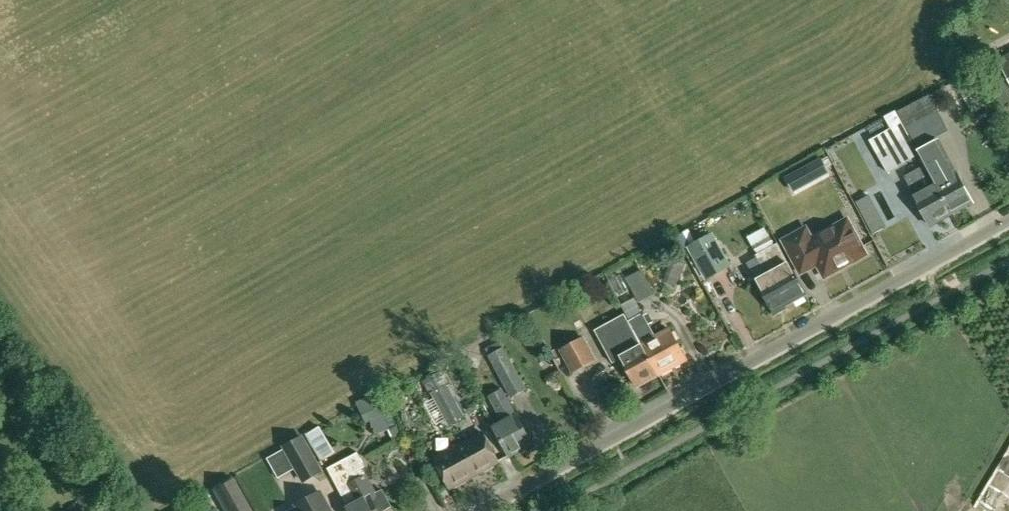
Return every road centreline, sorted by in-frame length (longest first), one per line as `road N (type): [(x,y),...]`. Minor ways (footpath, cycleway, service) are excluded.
road 1 (unclassified): [(478,510),(1008,219)]

